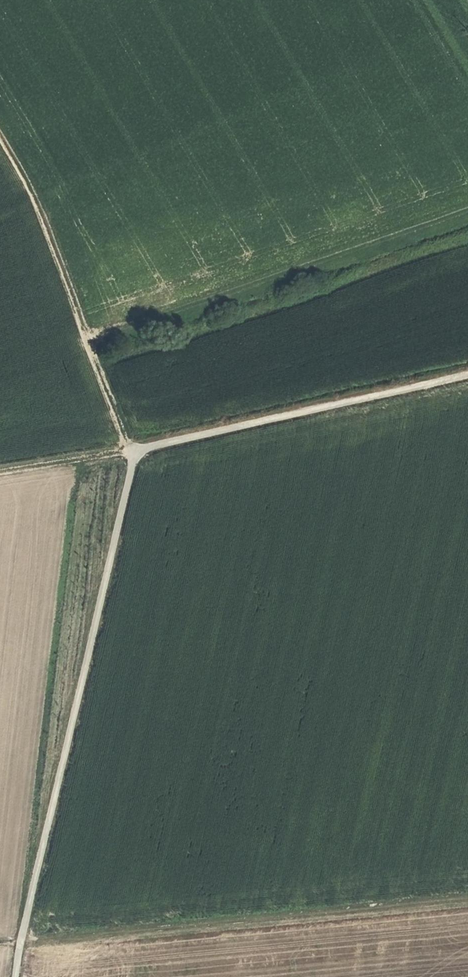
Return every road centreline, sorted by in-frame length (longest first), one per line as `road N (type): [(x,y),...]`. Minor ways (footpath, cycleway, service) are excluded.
road 1 (track): [(0,137),(55,247),(133,451),(14,976)]
road 2 (track): [(0,473),(133,451),(467,375)]
road 3 (track): [(0,949),(467,900)]

